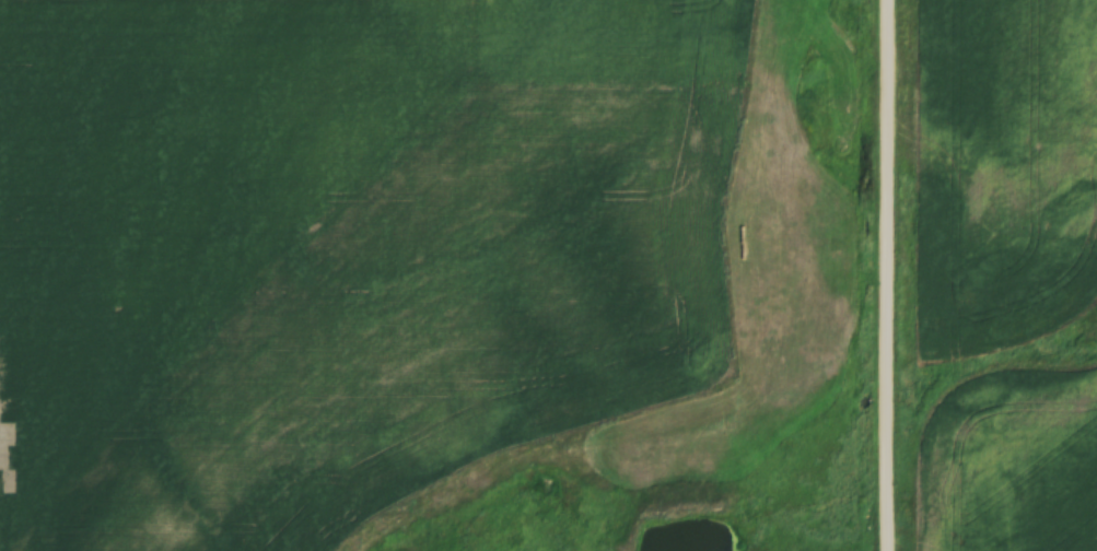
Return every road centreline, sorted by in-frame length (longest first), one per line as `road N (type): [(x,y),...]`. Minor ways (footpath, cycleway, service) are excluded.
road 1 (residential): [(889,550),(891,0)]

